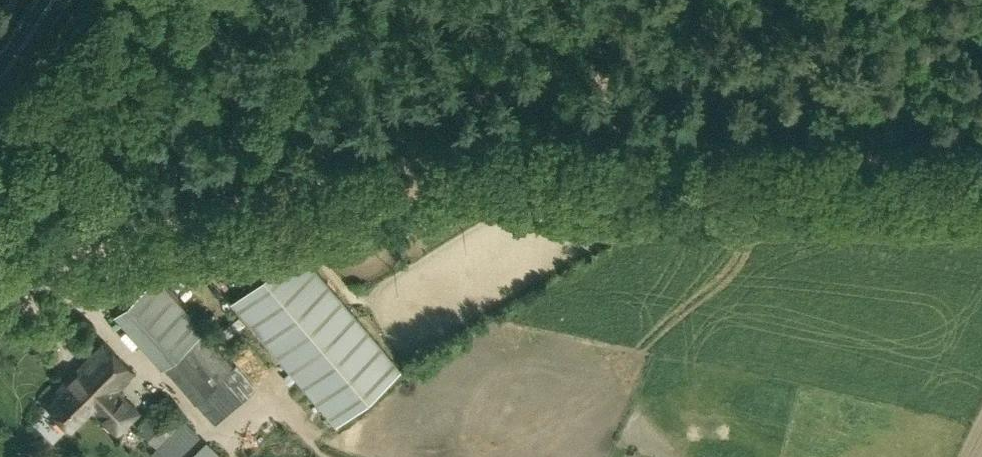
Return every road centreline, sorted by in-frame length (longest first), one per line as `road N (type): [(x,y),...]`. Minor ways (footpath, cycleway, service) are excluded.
road 1 (track): [(981,166),(470,149),(72,258),(0,312)]
road 2 (track): [(911,0),(816,160)]

